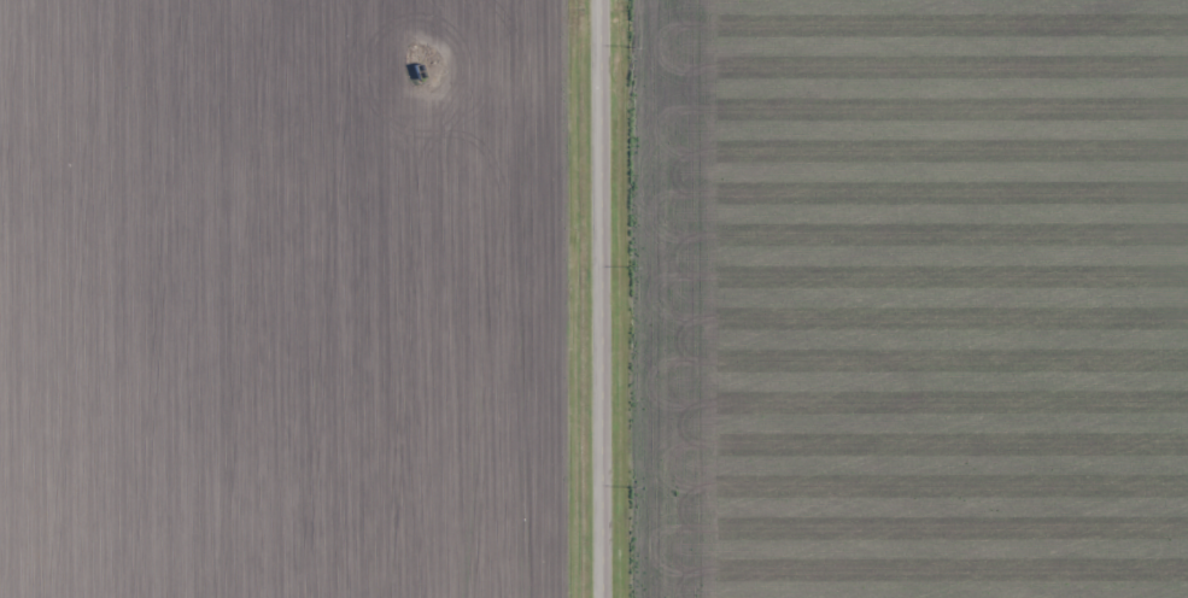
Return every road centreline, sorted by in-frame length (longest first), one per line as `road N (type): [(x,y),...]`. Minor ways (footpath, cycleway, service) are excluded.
road 1 (secondary): [(595,0),(595,597)]

